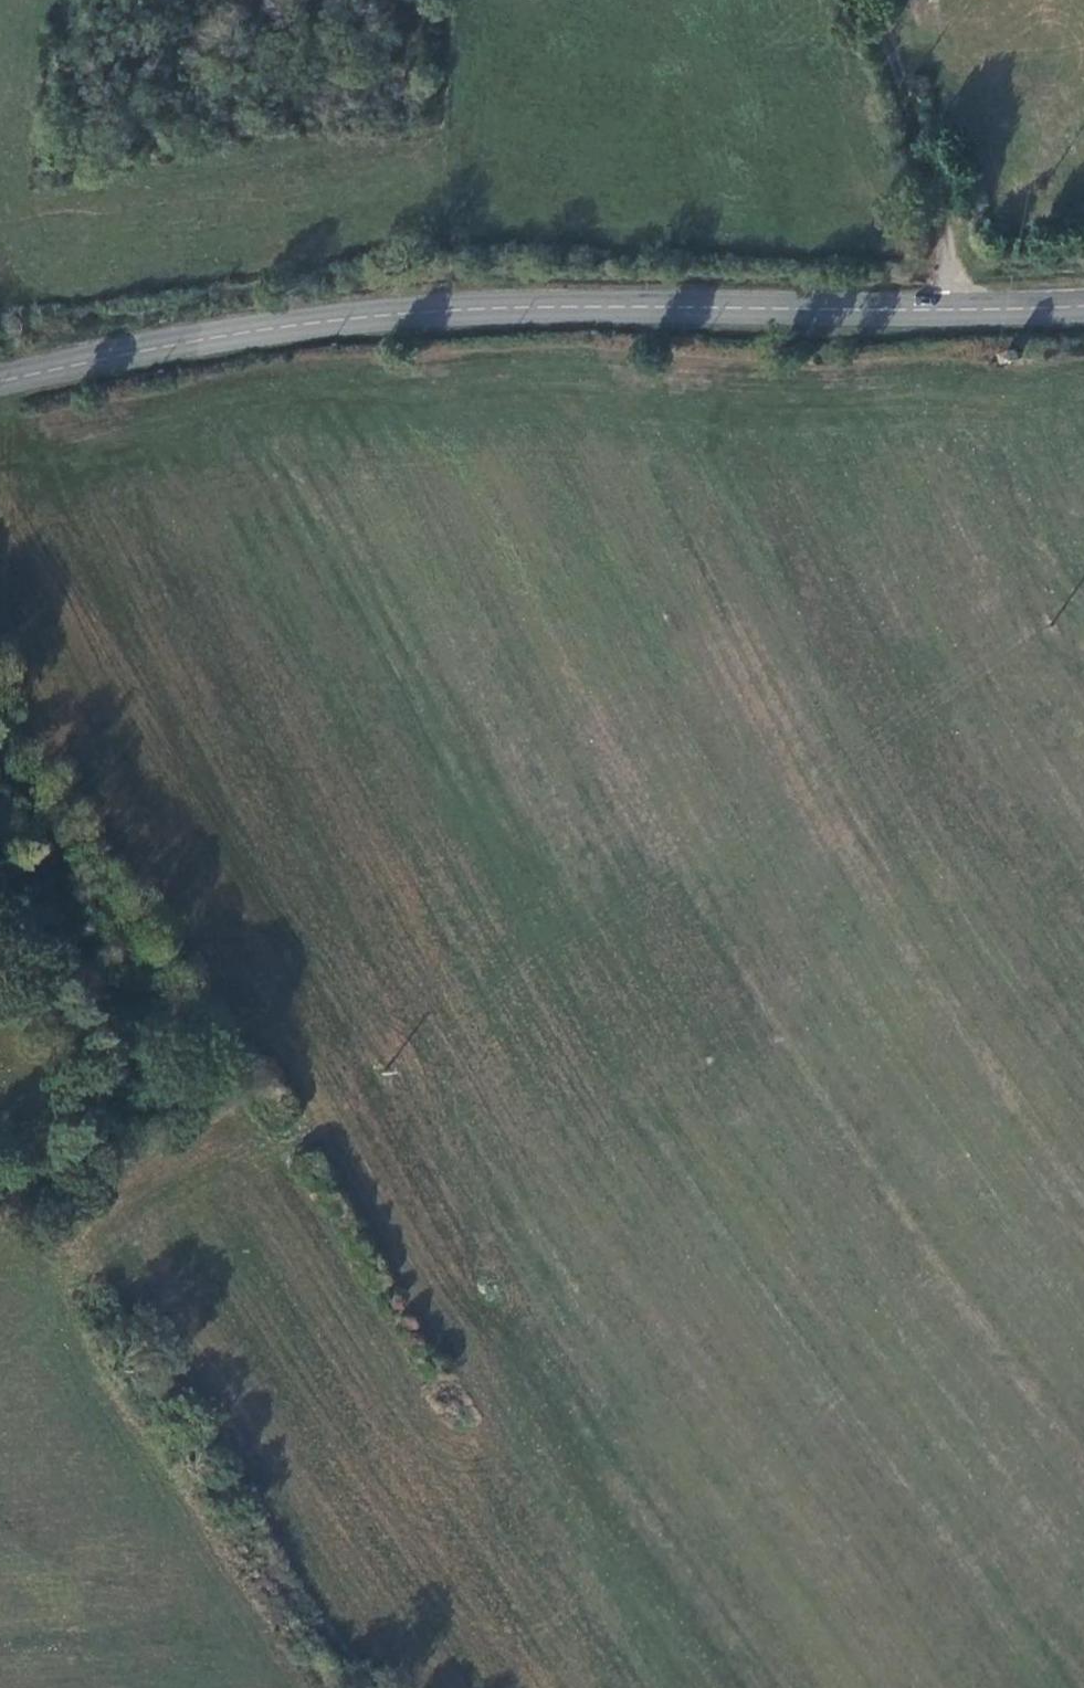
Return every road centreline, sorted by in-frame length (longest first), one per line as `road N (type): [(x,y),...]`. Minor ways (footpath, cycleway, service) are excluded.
road 1 (secondary): [(0,383),(290,325),(475,308),(943,312),(1083,305)]

